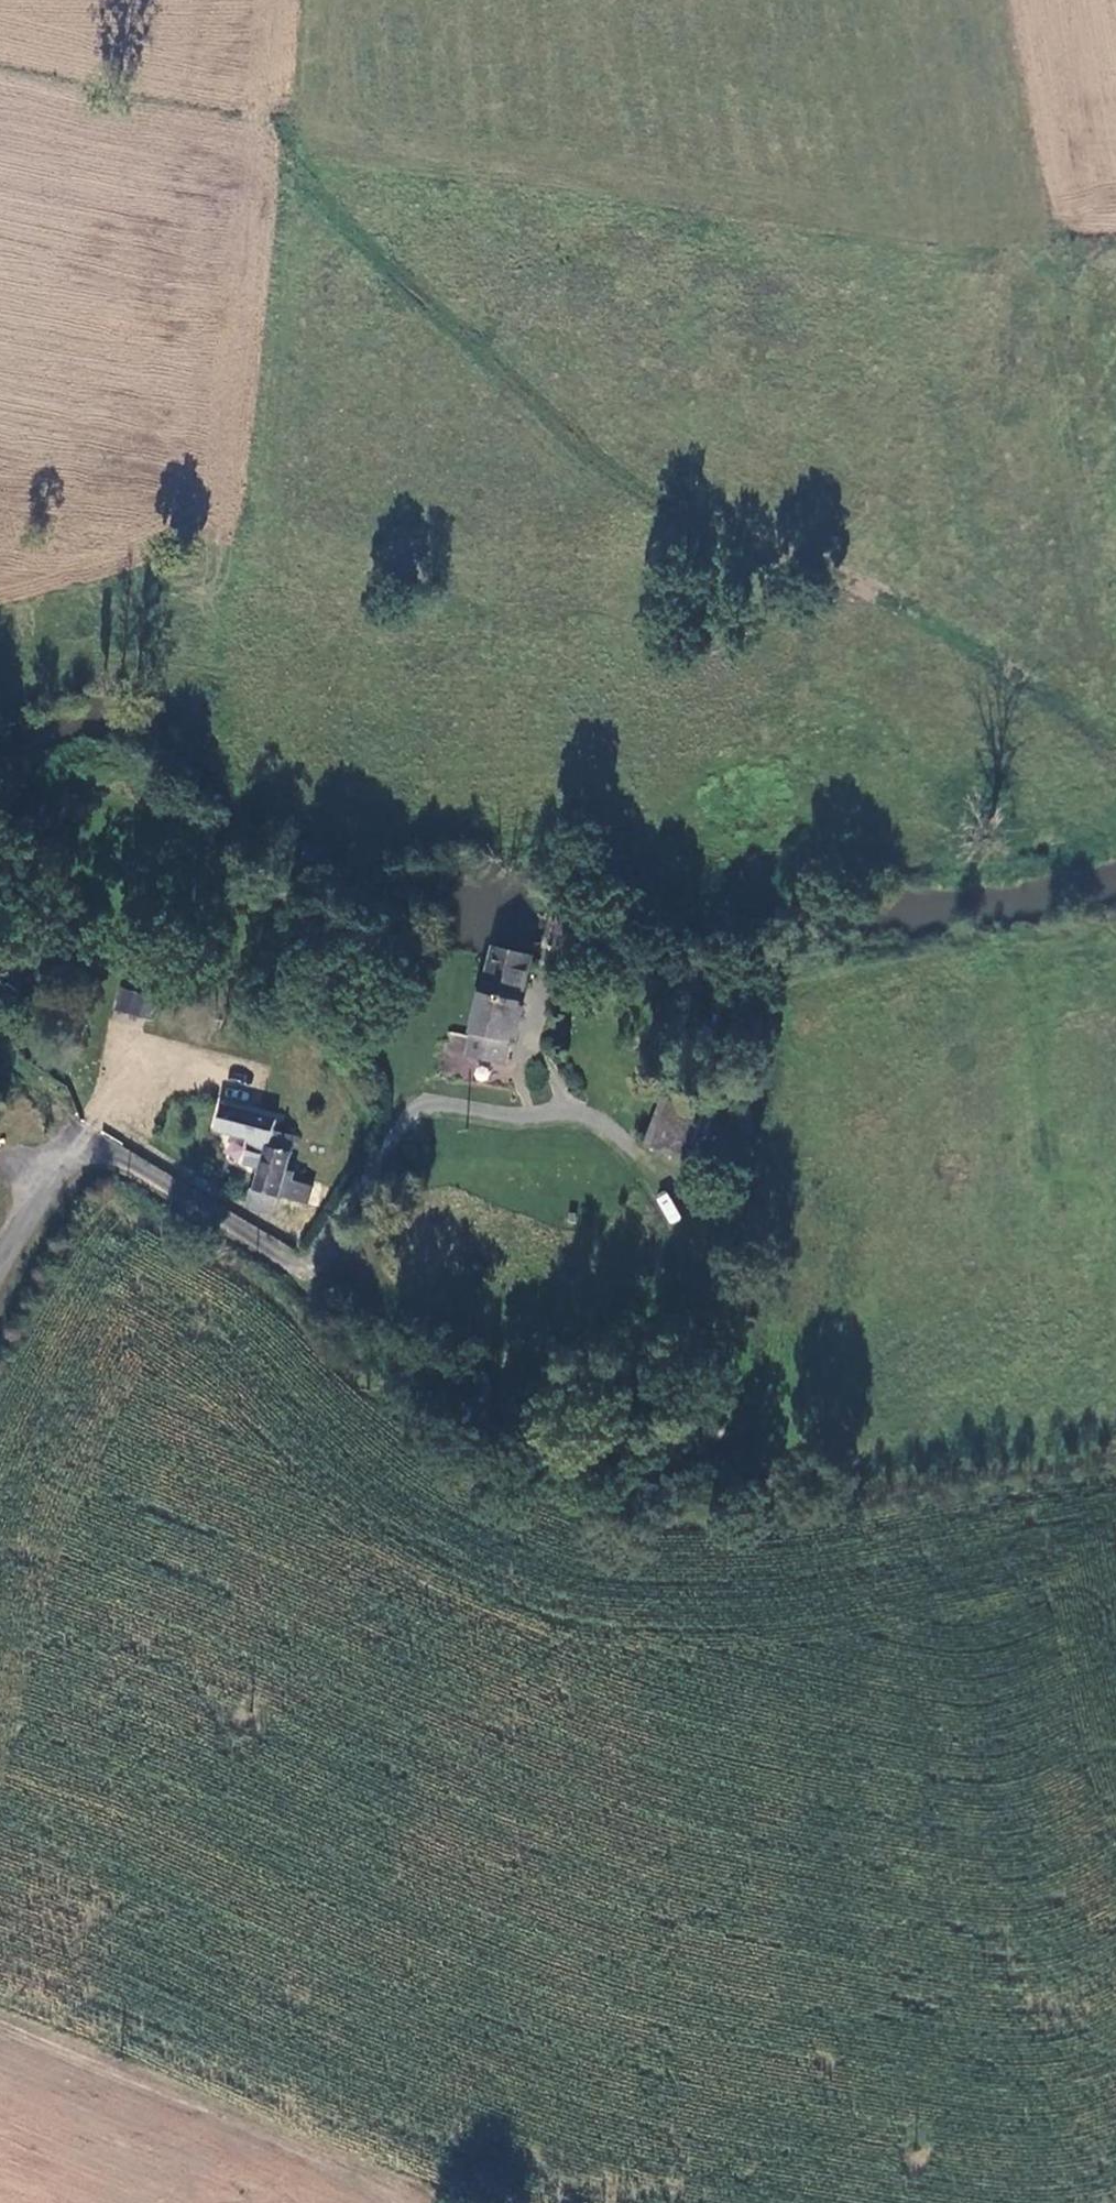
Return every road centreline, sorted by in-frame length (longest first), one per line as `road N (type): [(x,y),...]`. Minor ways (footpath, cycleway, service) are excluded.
road 1 (track): [(1014,0),(1115,566)]
road 2 (unclassified): [(0,1262),(57,1168),(76,1156),(106,1157),(306,1279)]

